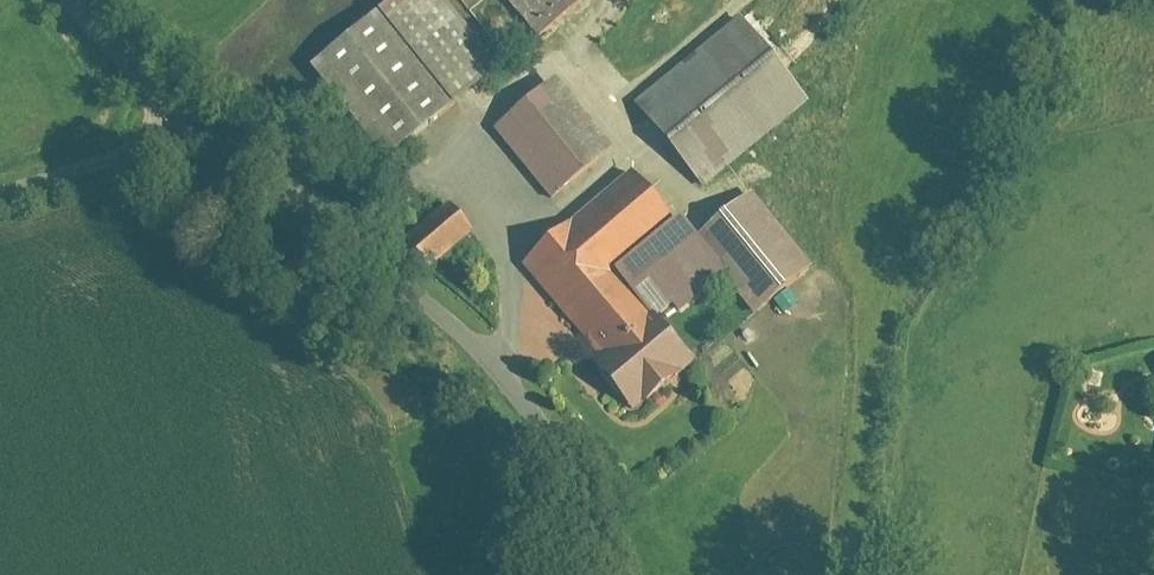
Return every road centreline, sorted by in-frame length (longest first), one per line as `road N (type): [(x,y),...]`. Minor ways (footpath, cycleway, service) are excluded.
road 1 (residential): [(619,574),(550,441),(519,406),(362,264),(176,124)]
road 2 (unclassified): [(0,197),(111,160),(176,124)]
road 3 (residential): [(176,124),(66,0)]

